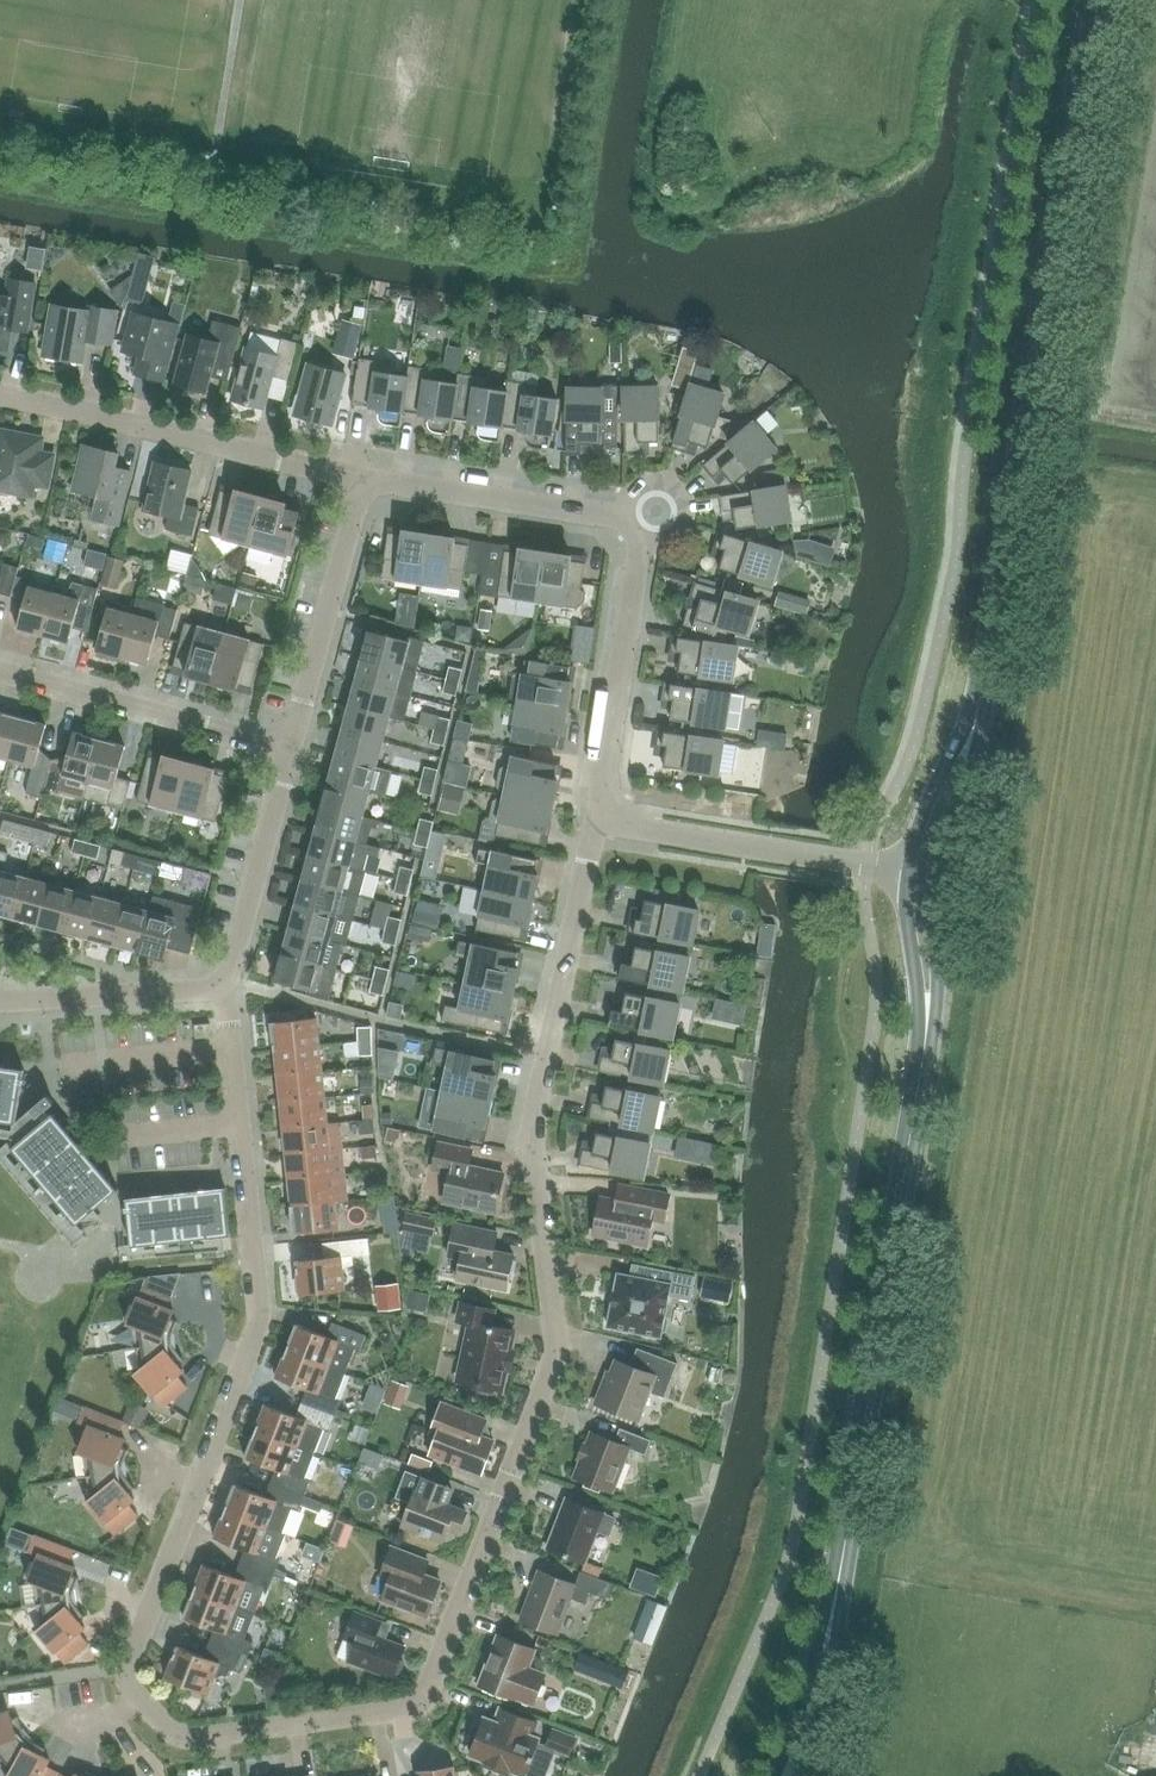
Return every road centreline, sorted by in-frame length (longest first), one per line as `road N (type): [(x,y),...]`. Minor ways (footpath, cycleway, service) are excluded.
road 1 (residential): [(120,1672),(180,1746),(406,1708),(440,1671),(552,1347),(532,1129),(592,830),(607,813)]
road 2 (tertiary): [(789,1775),(819,1684),(849,1529),(928,1023)]
road 3 (tertiary): [(976,719),(1093,0)]
road 4 (residential): [(120,1672),(261,1307),(221,994)]
road 5 (residential): [(607,813),(601,789),(641,544),(622,515),(390,481),(368,489)]
road 6 (residential): [(368,489),(349,473),(0,395)]
road 7 (residential): [(908,868),(633,827),(607,813)]
road 8 (residential): [(283,745),(0,672)]
road 9 (residential): [(368,489),(355,505),(283,745)]
road 10 (residential): [(283,745),(221,994)]
road 11 (residential): [(221,994),(0,1006)]
road 12 (tertiary): [(976,719),(928,797),(908,868)]
road 13 (tertiary): [(934,870),(971,762),(976,719)]
road 14 (tertiary): [(908,868),(911,953),(928,1023)]
road 15 (tertiary): [(928,1023),(936,990),(934,870)]

